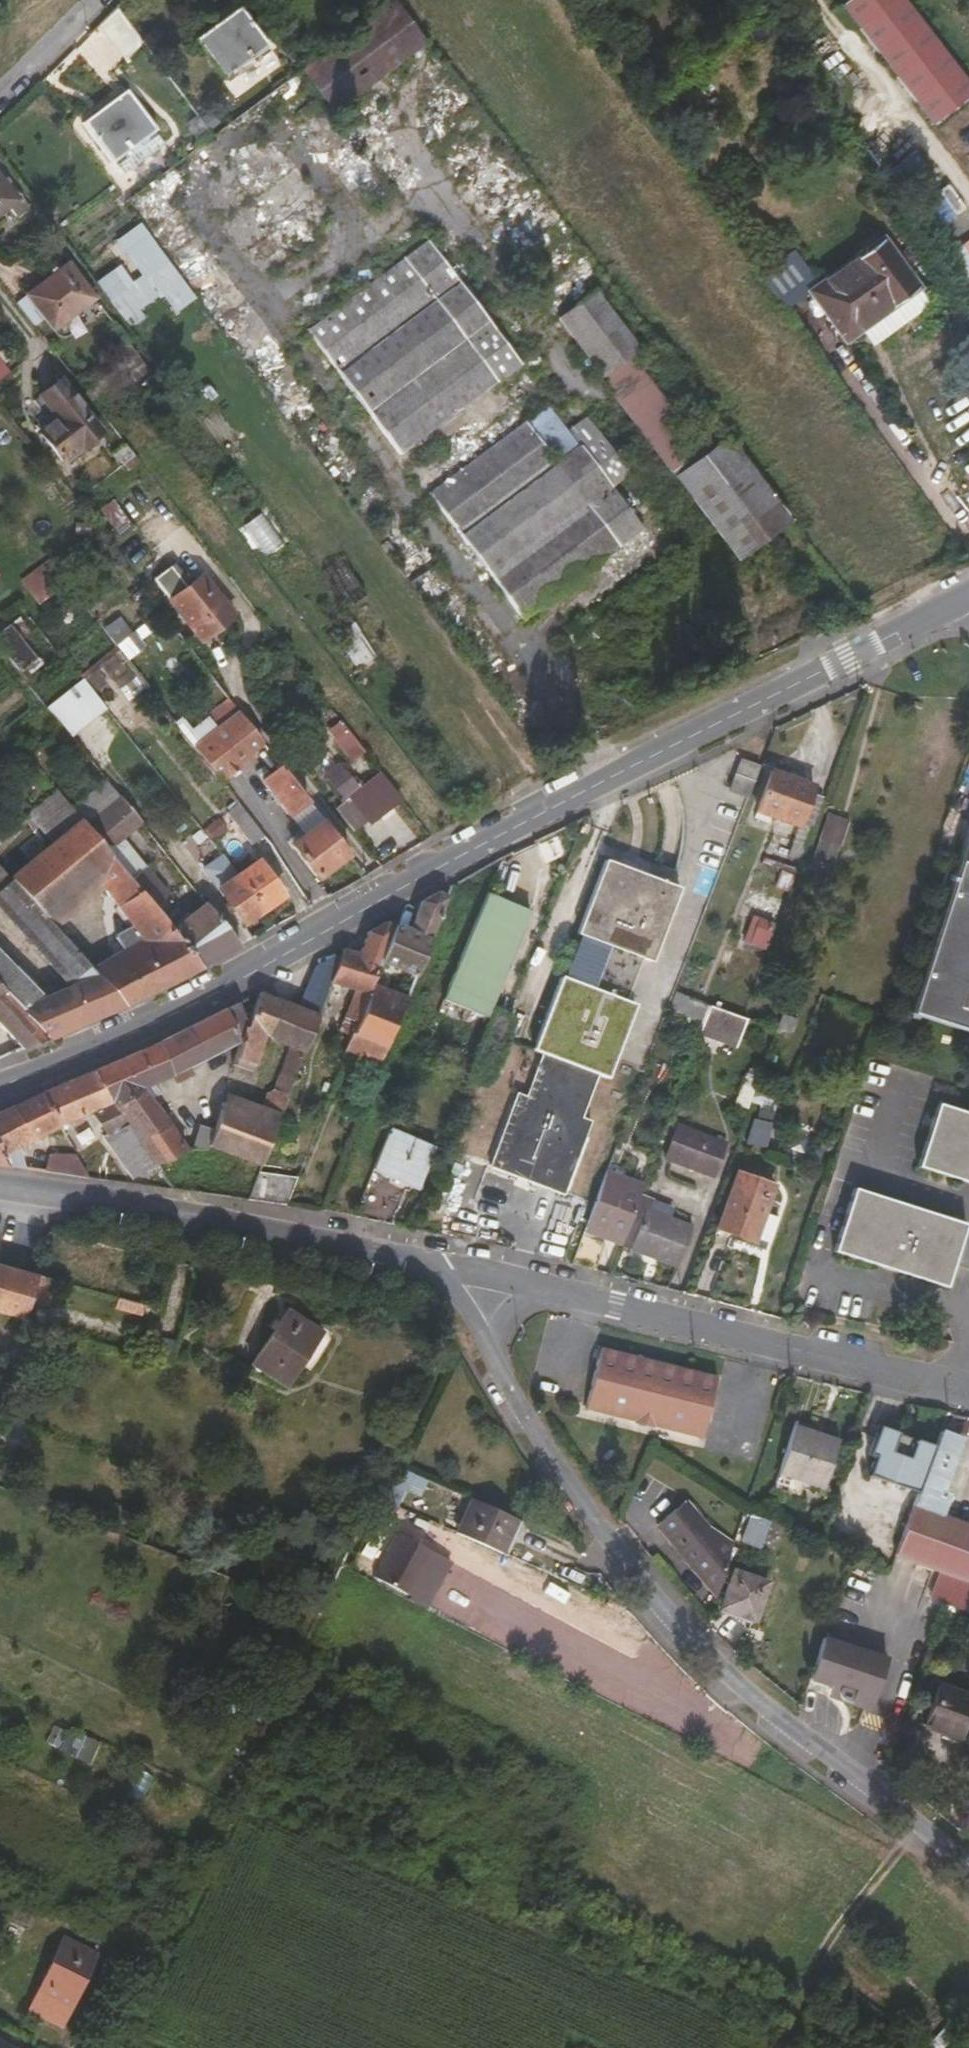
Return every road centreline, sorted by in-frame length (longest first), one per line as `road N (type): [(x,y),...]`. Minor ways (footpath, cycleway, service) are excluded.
road 1 (tertiary): [(0,1089),(240,981),(423,873),(968,598)]
road 2 (secondary): [(968,1868),(700,1644),(587,1505),(489,1348)]
road 3 (residential): [(968,1389),(540,1284)]
road 4 (secondary): [(431,1260),(0,1188)]
road 5 (track): [(921,1823),(834,1936),(776,2047)]
road 6 (residential): [(0,94),(101,0)]

